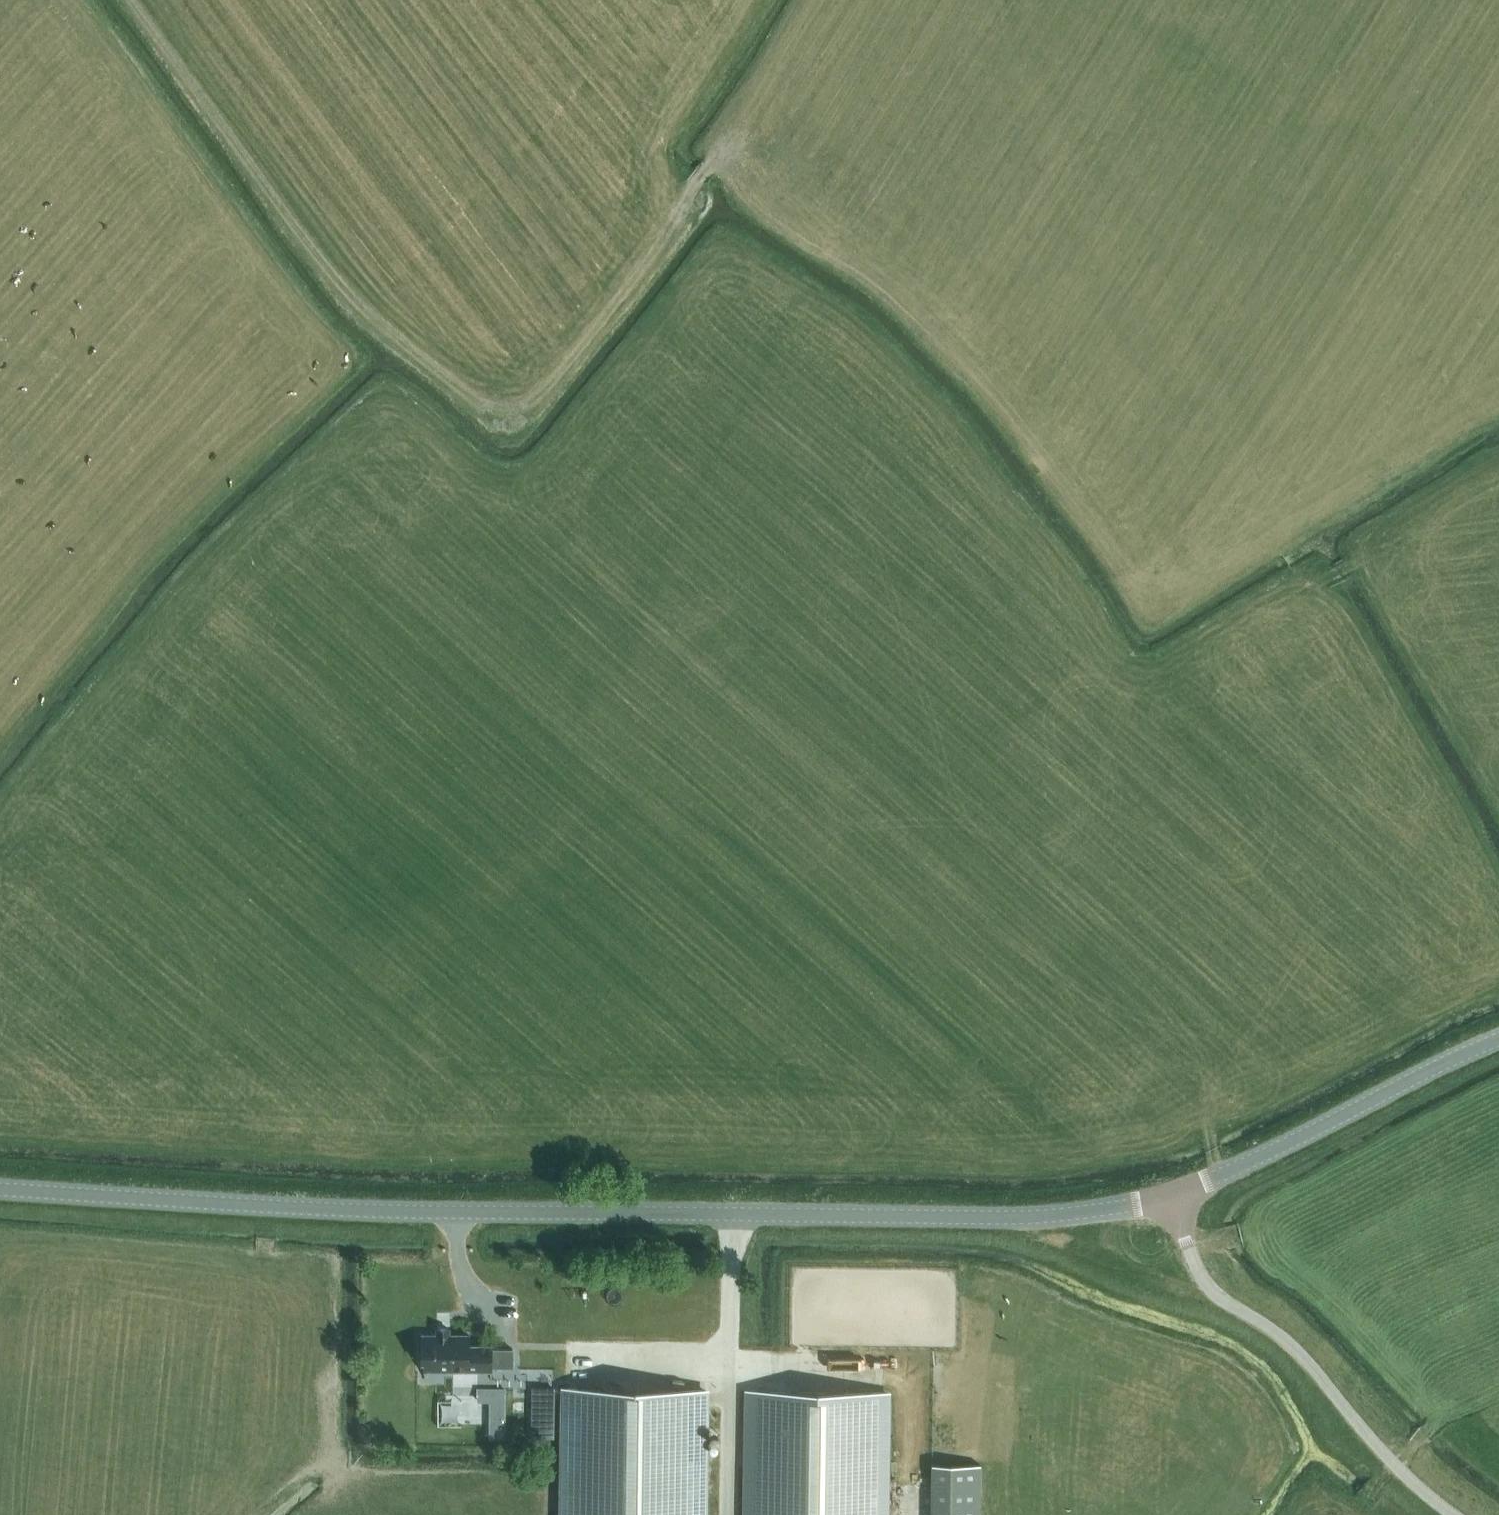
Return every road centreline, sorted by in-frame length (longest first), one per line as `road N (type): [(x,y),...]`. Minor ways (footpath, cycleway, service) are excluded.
road 1 (tertiary): [(1169,1195),(1018,1215),(456,1210),(0,1186)]
road 2 (unclassified): [(1454,1514),(1368,1437),(1308,1357),(1216,1295),(1169,1195)]
road 3 (tertiary): [(1169,1195),(1498,1038)]

